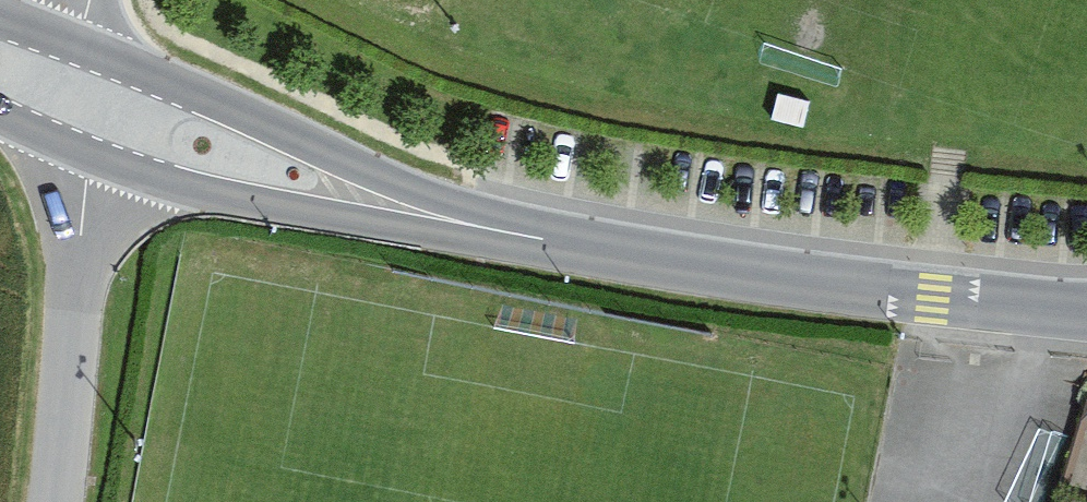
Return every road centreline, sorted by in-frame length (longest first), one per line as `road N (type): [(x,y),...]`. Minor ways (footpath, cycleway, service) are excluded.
road 1 (tertiary): [(595,251),(427,194),(88,48)]
road 2 (tertiary): [(90,164),(289,209),(595,251)]
road 3 (tertiary): [(595,251),(934,299)]
road 4 (residential): [(90,164),(43,501)]
road 5 (tertiary): [(1086,316),(934,299)]

